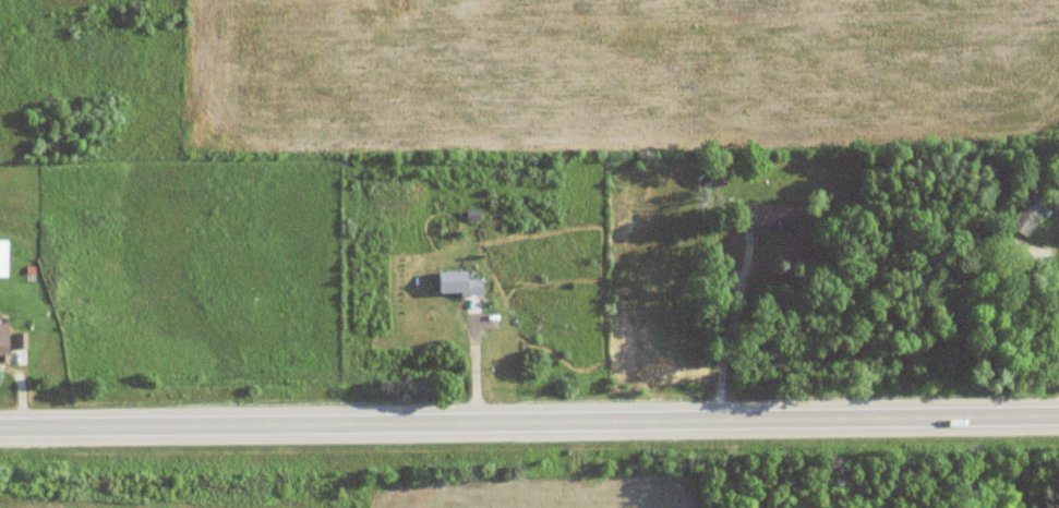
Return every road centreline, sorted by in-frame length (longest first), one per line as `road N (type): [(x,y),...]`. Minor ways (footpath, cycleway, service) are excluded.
road 1 (secondary): [(0,428),(1058,417)]

